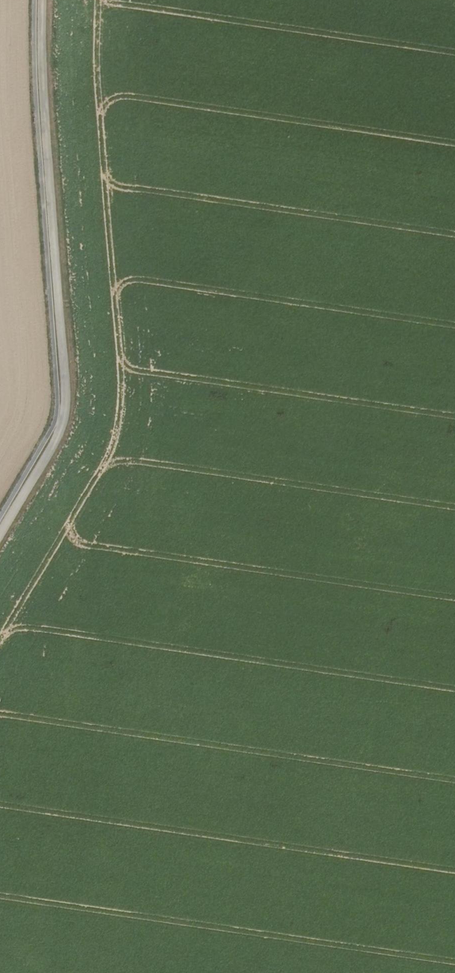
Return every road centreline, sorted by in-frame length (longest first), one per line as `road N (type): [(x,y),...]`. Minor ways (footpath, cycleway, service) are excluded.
road 1 (track): [(48,0),(48,136),(68,419),(0,546)]

